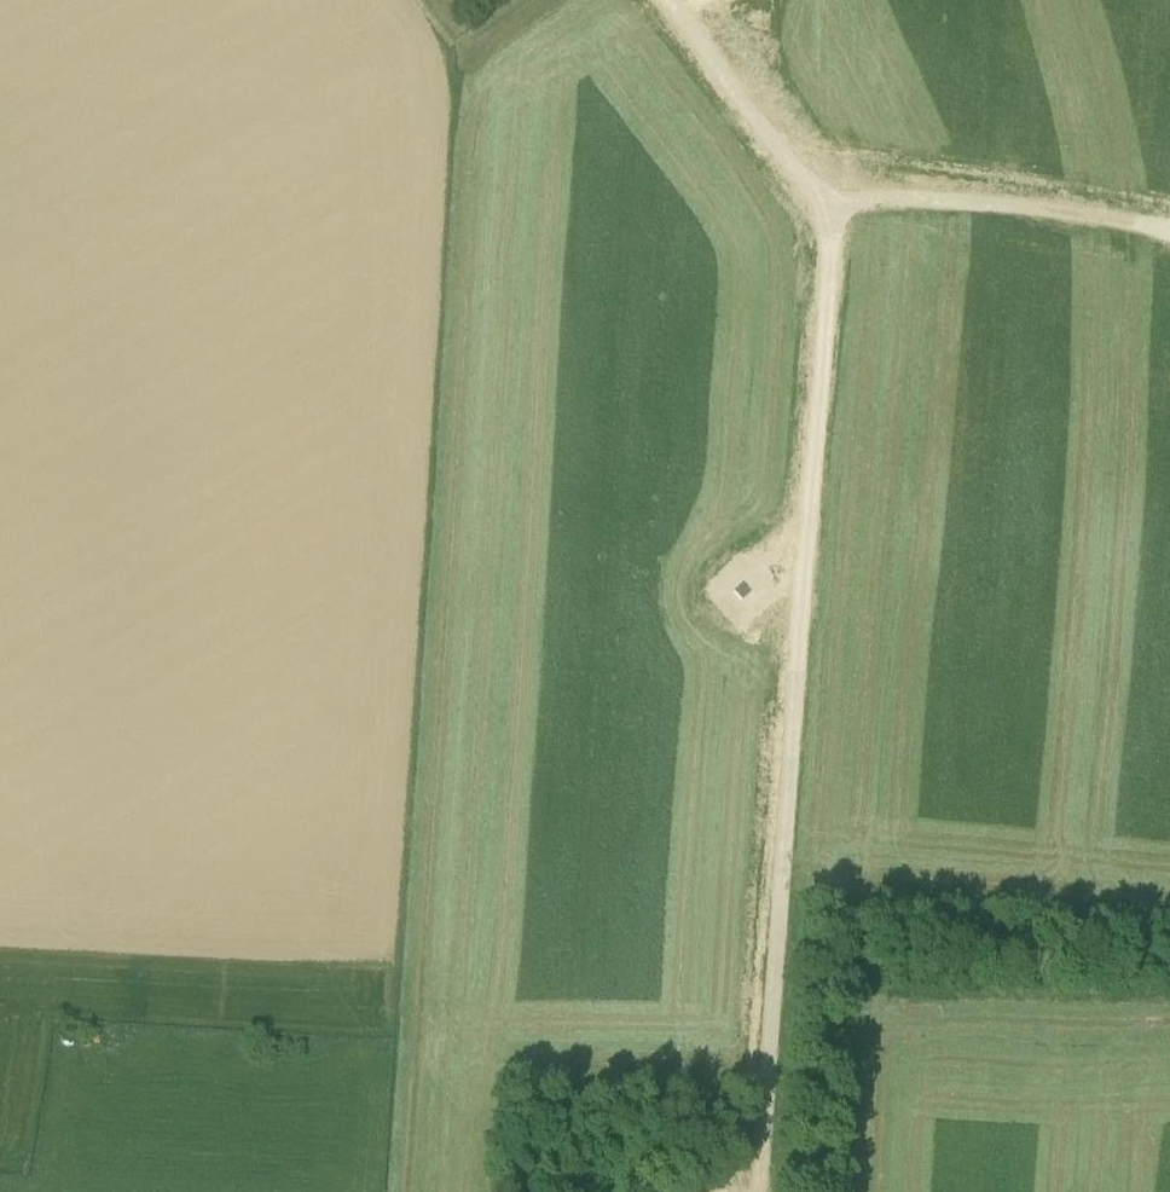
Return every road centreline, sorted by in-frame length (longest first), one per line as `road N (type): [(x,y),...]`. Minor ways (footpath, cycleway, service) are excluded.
road 1 (track): [(663,0),(819,209),(759,1191)]

